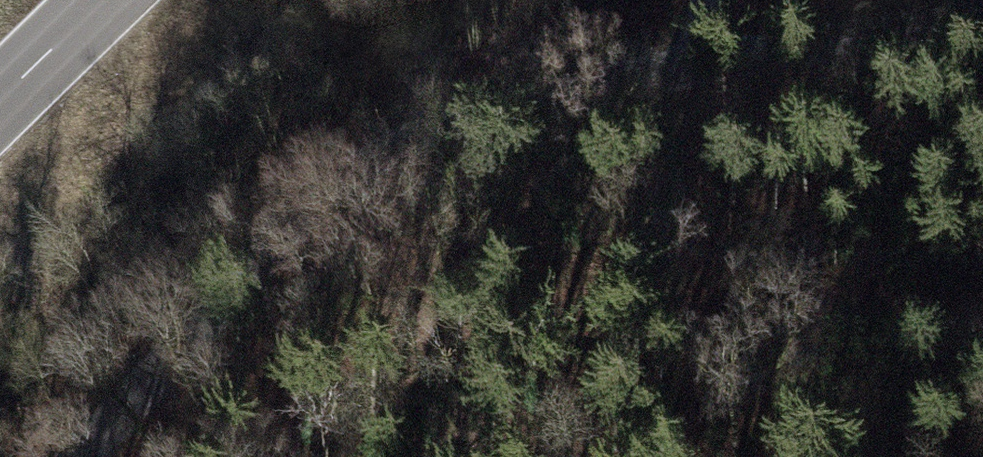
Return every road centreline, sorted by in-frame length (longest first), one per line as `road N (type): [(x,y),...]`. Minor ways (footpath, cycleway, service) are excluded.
road 1 (tertiary): [(72,456),(298,212),(395,143),(448,121),(689,63),(982,16)]
road 2 (track): [(199,456),(352,367),(480,321),(982,302)]
road 3 (primary): [(93,0),(0,89)]

